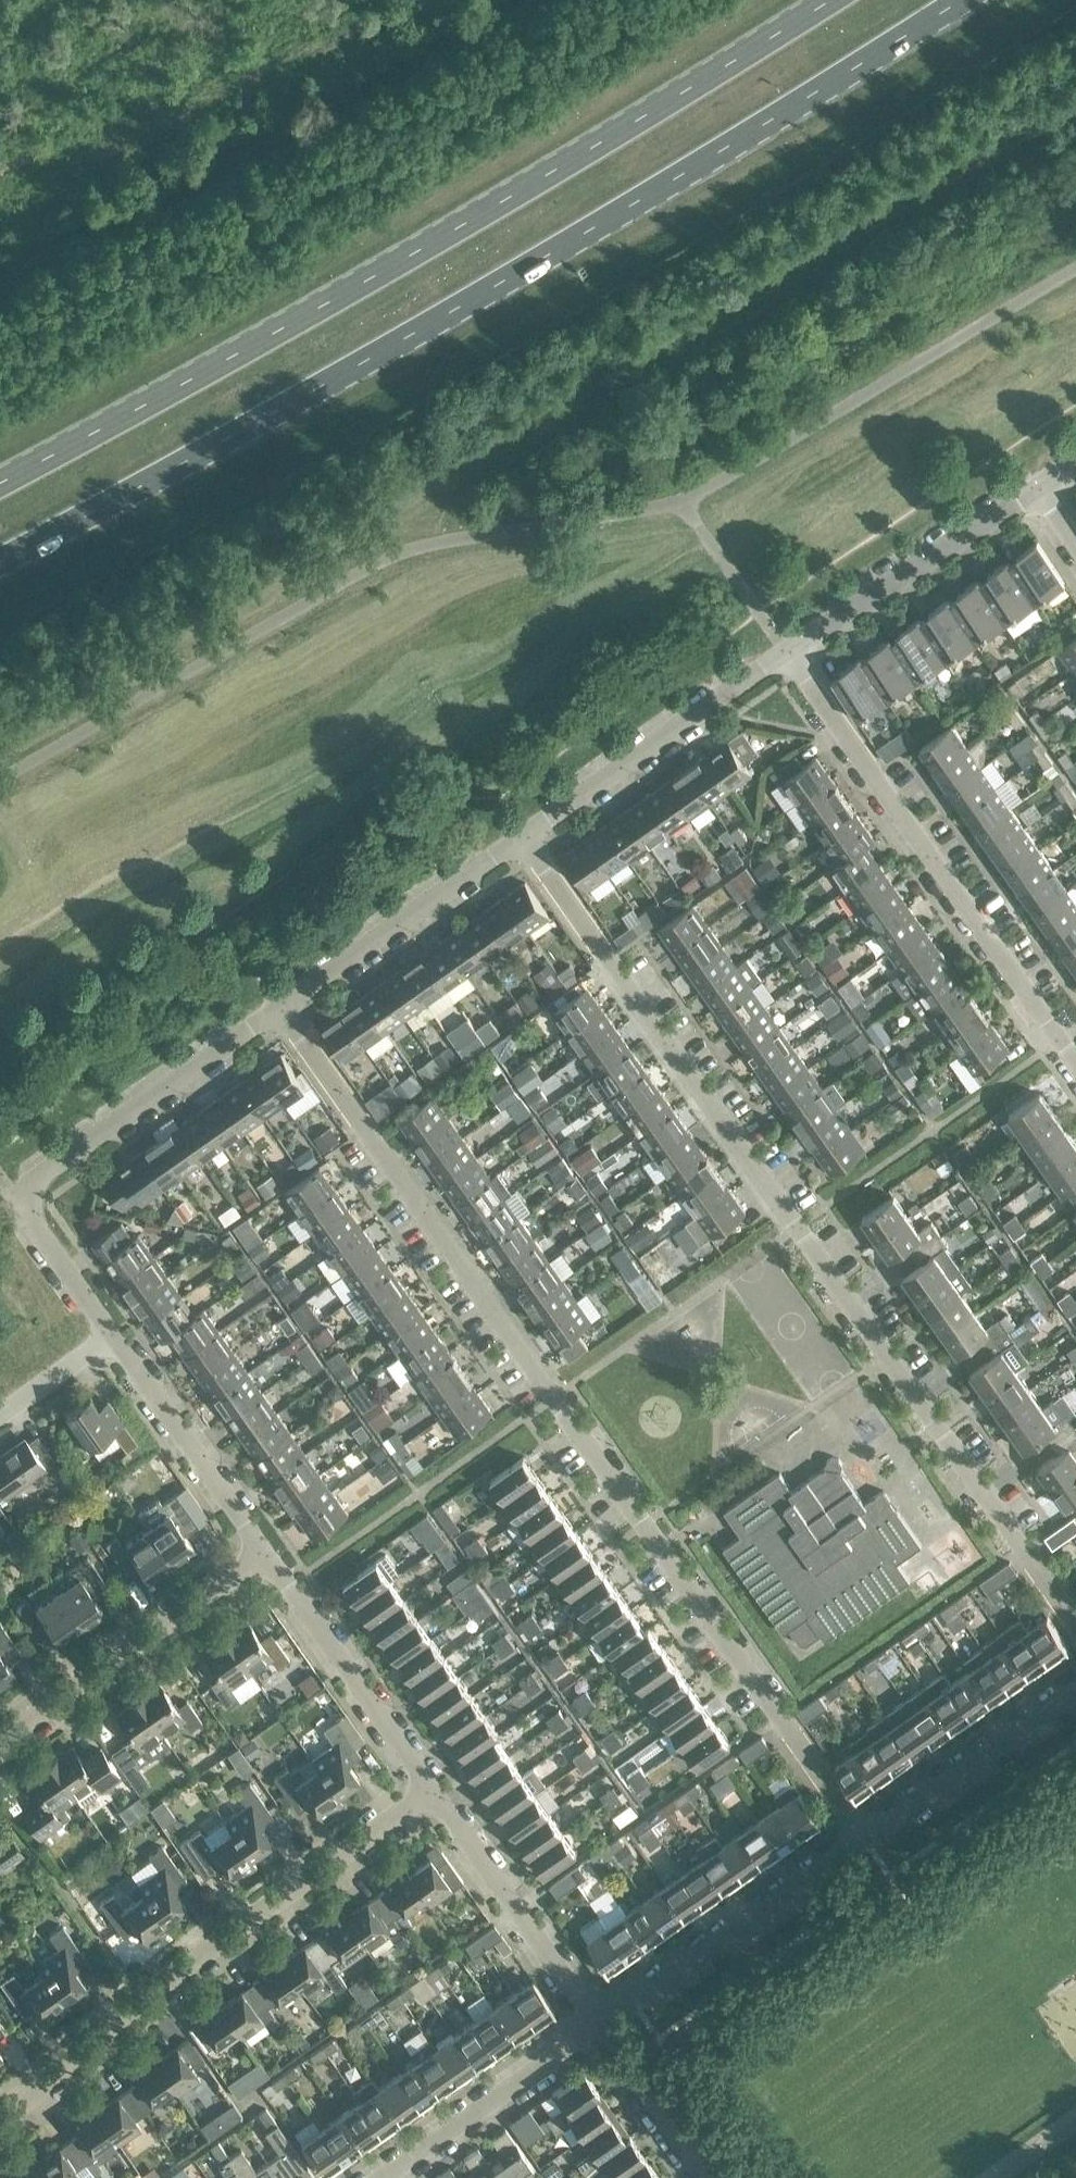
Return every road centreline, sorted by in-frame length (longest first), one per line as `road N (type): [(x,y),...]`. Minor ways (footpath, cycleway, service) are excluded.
road 1 (trunk): [(0,562),(588,241),(968,0)]
road 2 (residential): [(861,1836),(285,1016)]
road 3 (trunk): [(827,0),(618,134),(0,484)]
road 4 (residential): [(1075,1611),(526,842)]
road 5 (track): [(376,568),(425,499),(1075,110)]
road 6 (residential): [(0,2112),(426,1779)]
road 7 (residential): [(1075,1062),(795,663)]
road 8 (residential): [(285,1016),(21,1198),(116,1334)]
road 9 (residential): [(0,1756),(279,1558)]
road 10 (residential): [(599,2026),(861,1836)]
road 11 (residential): [(795,663),(526,842)]
road 12 (residential): [(426,1779),(599,2026)]
road 13 (residential): [(526,842),(285,1016)]
road 14 (residential): [(1040,495),(795,663)]
road 15 (residential): [(116,1334),(279,1558)]
road 16 (residential): [(279,1558),(426,1779)]
road 17 (residential): [(861,1836),(1075,1680)]
road 18 (residential): [(388,2177),(599,2026)]
road 19 (residential): [(707,2177),(599,2026)]
road 20 (residential): [(0,1417),(116,1334)]

